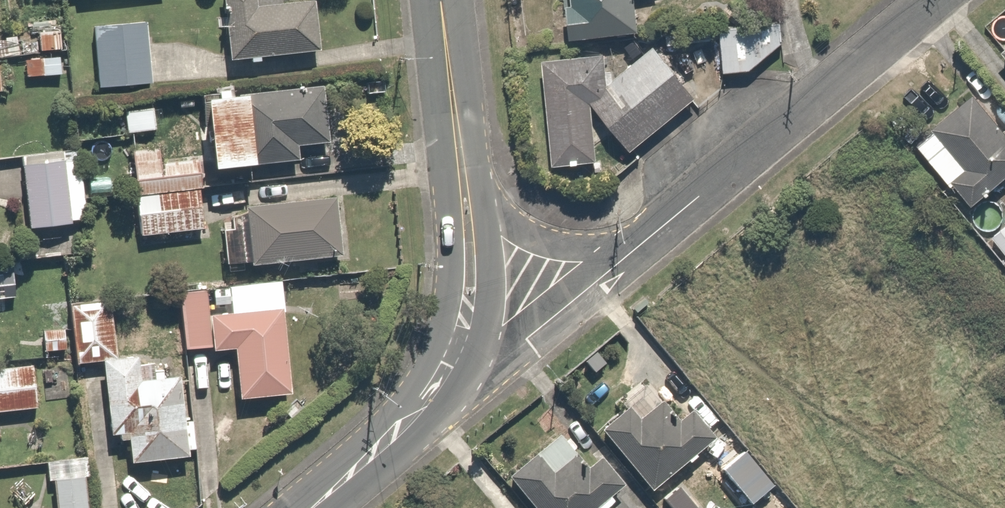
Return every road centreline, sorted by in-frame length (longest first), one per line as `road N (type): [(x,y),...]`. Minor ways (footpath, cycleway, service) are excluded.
road 1 (residential): [(933,0),(640,245)]
road 2 (residential): [(640,245),(413,423)]
road 3 (tertiary): [(468,207),(470,305),(454,360),(413,423)]
road 4 (tertiary): [(442,0),(468,207)]
road 5 (residential): [(640,245),(550,243),(468,207)]
road 6 (tertiary): [(413,423),(316,507)]

